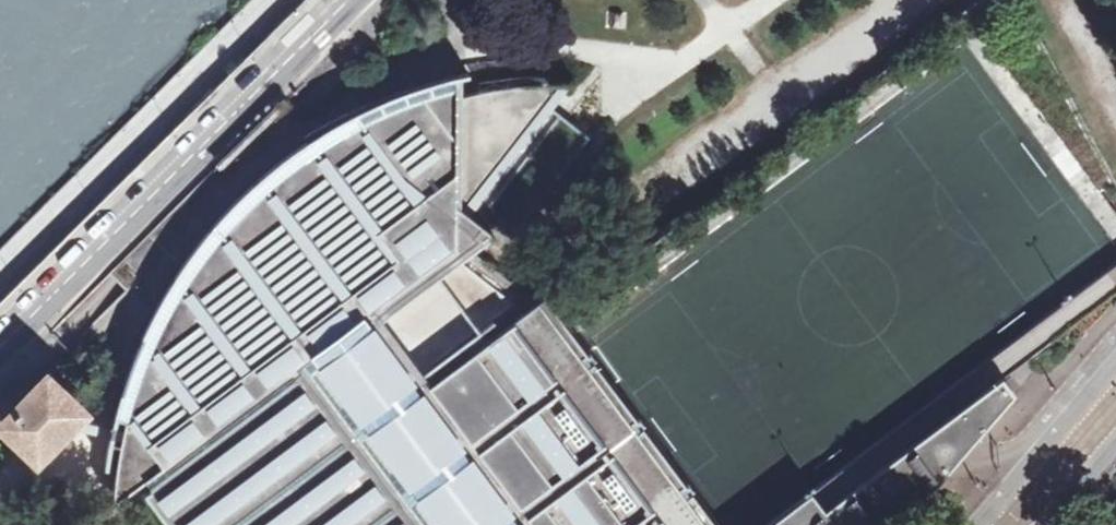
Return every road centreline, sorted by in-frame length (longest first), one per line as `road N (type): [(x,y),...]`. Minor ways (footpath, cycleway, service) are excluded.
road 1 (secondary): [(0,352),(361,0)]
road 2 (tertiary): [(270,0),(0,268)]
road 3 (secondary): [(1115,367),(982,524)]

